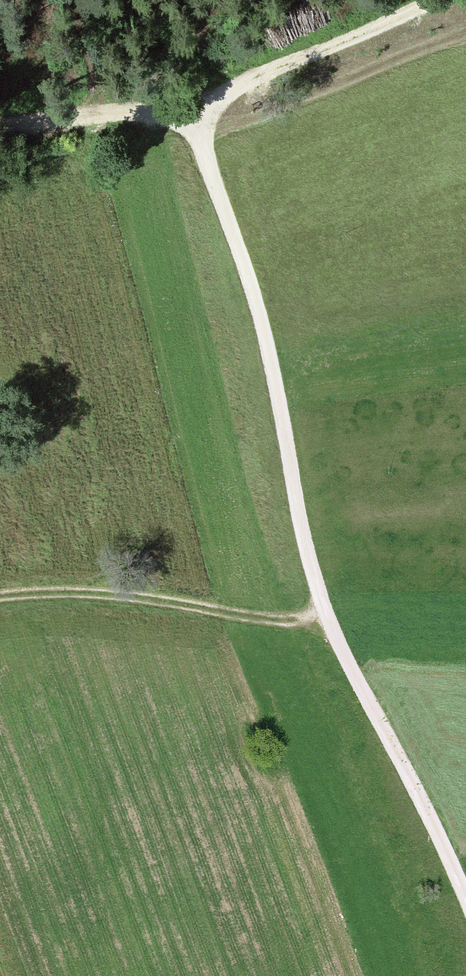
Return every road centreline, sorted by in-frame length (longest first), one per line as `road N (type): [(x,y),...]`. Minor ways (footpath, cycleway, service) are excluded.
road 1 (track): [(465,899),(419,790),(330,625),(296,511),(253,289),(190,109)]
road 2 (track): [(426,0),(190,109),(0,131)]
road 3 (track): [(0,600),(134,596),(330,625)]

